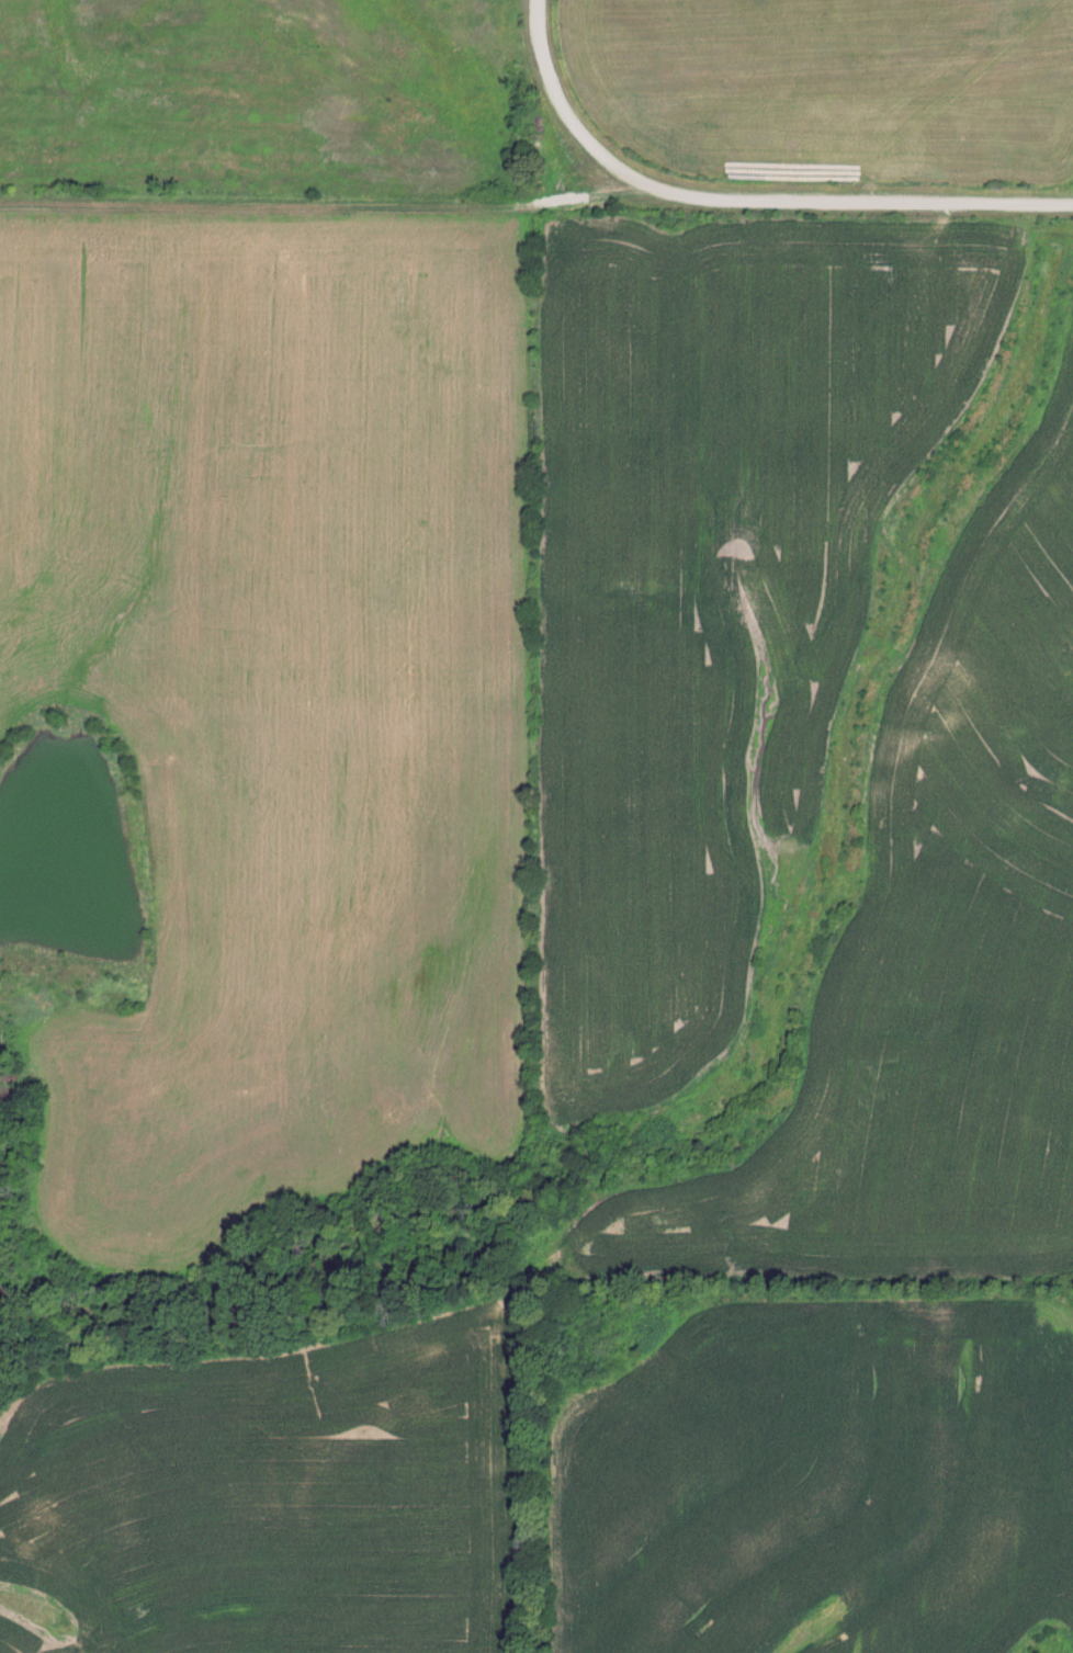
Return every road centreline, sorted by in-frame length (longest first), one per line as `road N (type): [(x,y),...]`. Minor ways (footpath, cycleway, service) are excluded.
road 1 (residential): [(1072,207),(680,200),(568,128)]
road 2 (residential): [(568,128),(529,0)]

